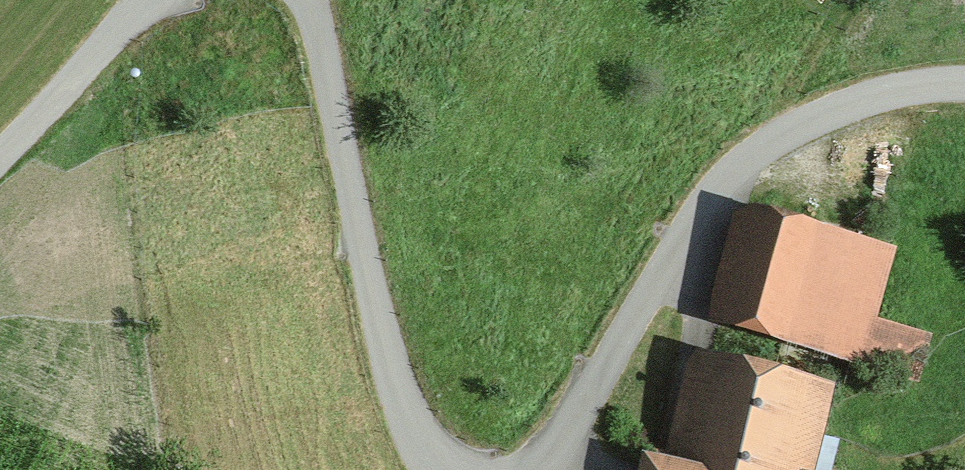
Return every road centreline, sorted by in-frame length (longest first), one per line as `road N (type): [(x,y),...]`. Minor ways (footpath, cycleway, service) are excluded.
road 1 (track): [(964,82),(835,109),(735,169),(568,431),(533,469)]
road 2 (track): [(444,469),(418,439),(392,375),(310,0)]
road 3 (track): [(146,0),(0,158)]
road 4 (track): [(851,0),(786,93),(775,139)]

